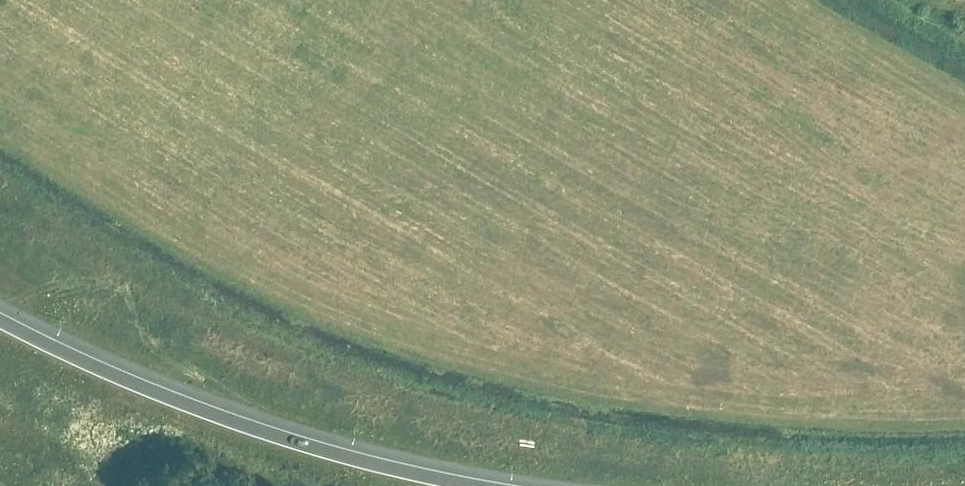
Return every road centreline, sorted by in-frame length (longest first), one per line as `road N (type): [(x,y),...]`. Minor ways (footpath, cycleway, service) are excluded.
road 1 (motorway): [(484,485),(372,466),(243,427),(0,321)]

